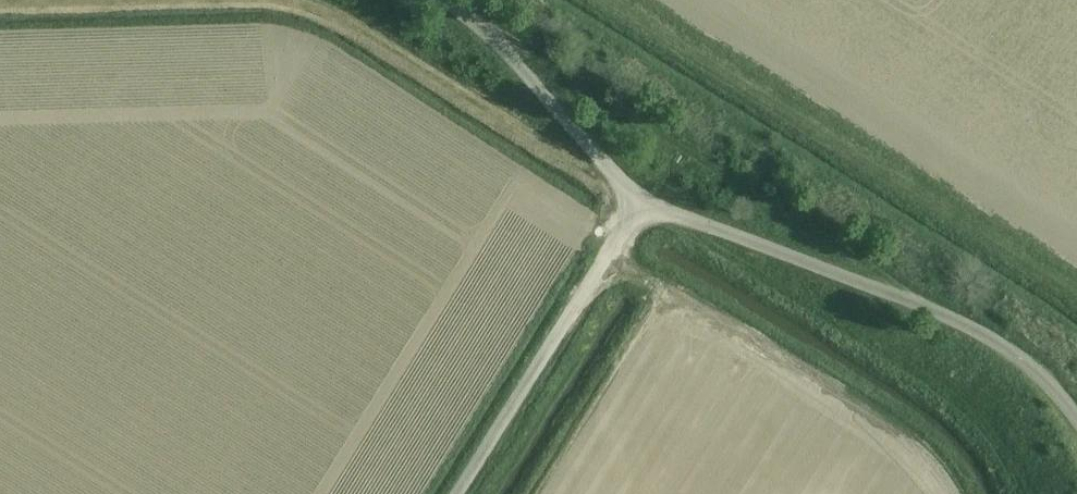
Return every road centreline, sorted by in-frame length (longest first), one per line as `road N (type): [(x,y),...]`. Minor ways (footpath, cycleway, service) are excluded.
road 1 (track): [(881,291),(824,238),(462,11)]
road 2 (unclassified): [(1076,422),(1009,352),(938,314),(639,204)]
road 3 (unclassified): [(459,493),(639,204)]
road 4 (unclassified): [(639,204),(504,52),(445,0)]

